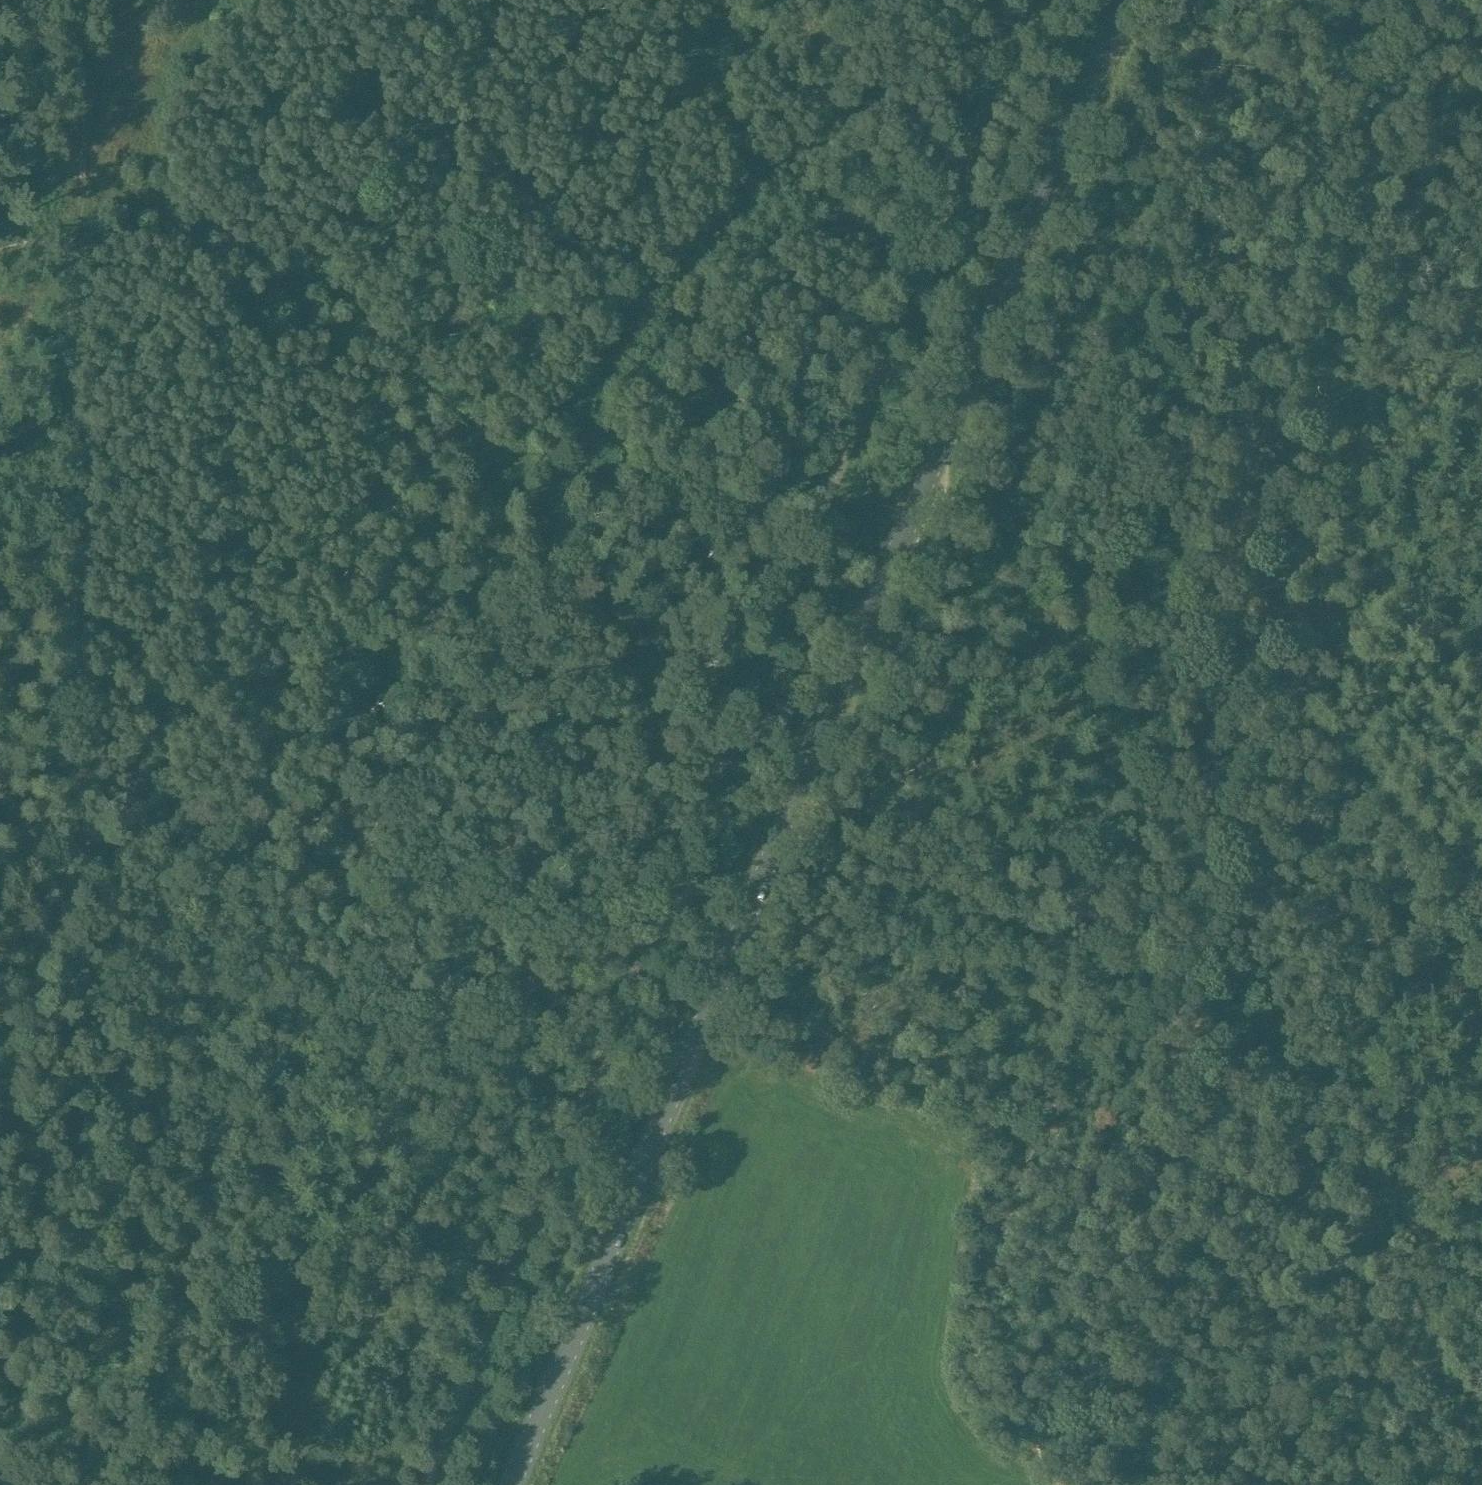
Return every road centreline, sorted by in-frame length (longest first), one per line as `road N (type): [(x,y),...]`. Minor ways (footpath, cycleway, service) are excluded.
road 1 (secondary): [(514,1484),(1125,0)]
road 2 (track): [(49,942),(84,841),(72,493),(77,239),(92,84),(79,0)]

